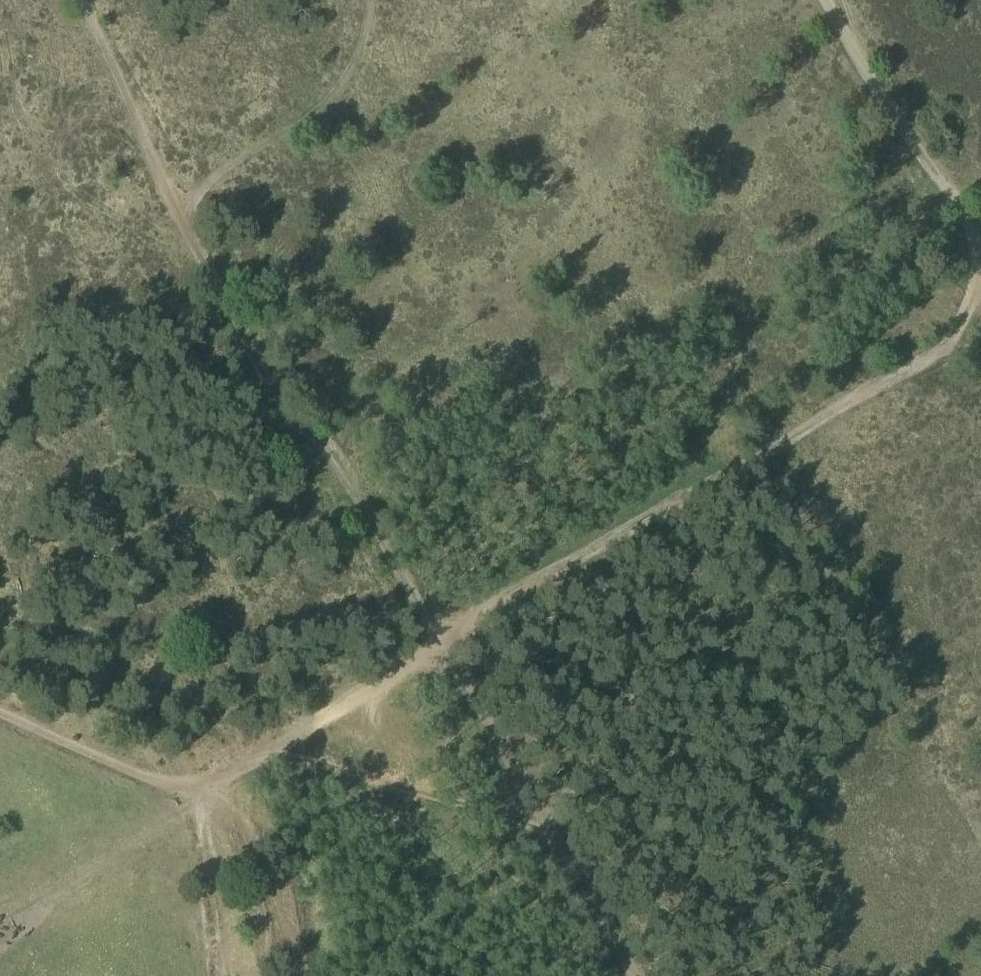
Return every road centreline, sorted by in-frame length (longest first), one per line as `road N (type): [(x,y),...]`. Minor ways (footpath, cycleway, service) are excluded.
road 1 (track): [(225,975),(198,852),(176,811),(435,644),(859,393),(946,350),(980,282)]
road 2 (track): [(187,204),(338,479),(638,975)]
road 3 (track): [(250,763),(295,758),(550,830)]
road 4 (track): [(980,260),(825,0)]
road 5 (track): [(366,0),(356,55),(330,100),(209,178),(187,204)]
road 6 (track): [(69,0),(187,204)]
road 7 (track): [(202,794),(141,778),(0,713)]

